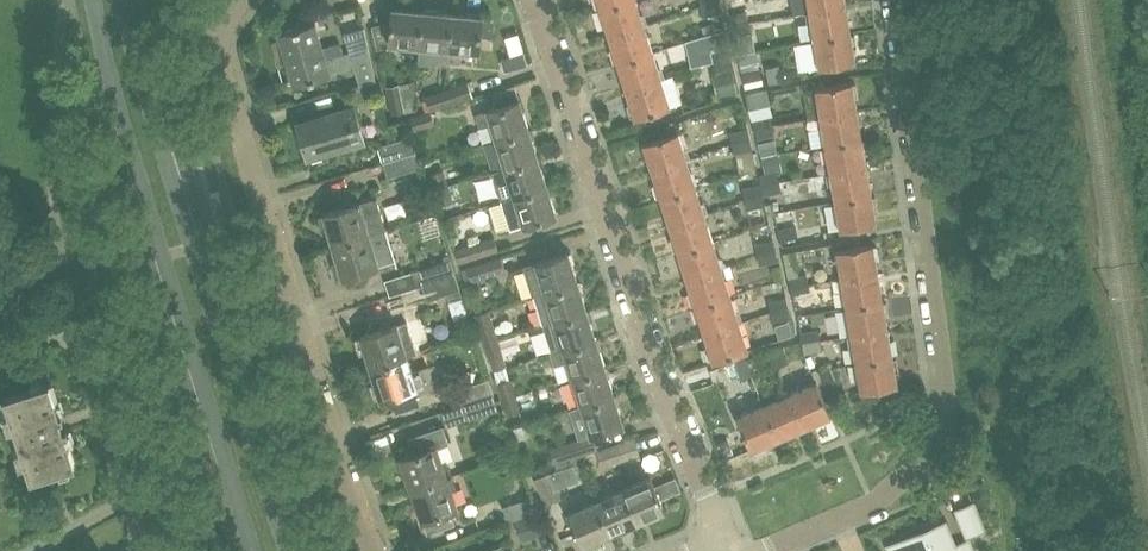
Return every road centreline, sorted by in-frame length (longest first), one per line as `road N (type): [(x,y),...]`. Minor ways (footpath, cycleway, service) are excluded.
road 1 (residential): [(758,550),(875,501),(942,438),(946,424),(950,397),(899,0)]
road 2 (residential): [(376,550),(219,60),(216,41),(241,0)]
road 3 (tertiary): [(92,0),(113,97),(254,550)]
road 4 (tertiary): [(286,550),(124,0)]
road 5 (residential): [(727,536),(672,402),(537,0)]
road 6 (residential): [(0,330),(75,307),(85,312),(142,495)]
road 7 (residential): [(30,550),(142,495)]

